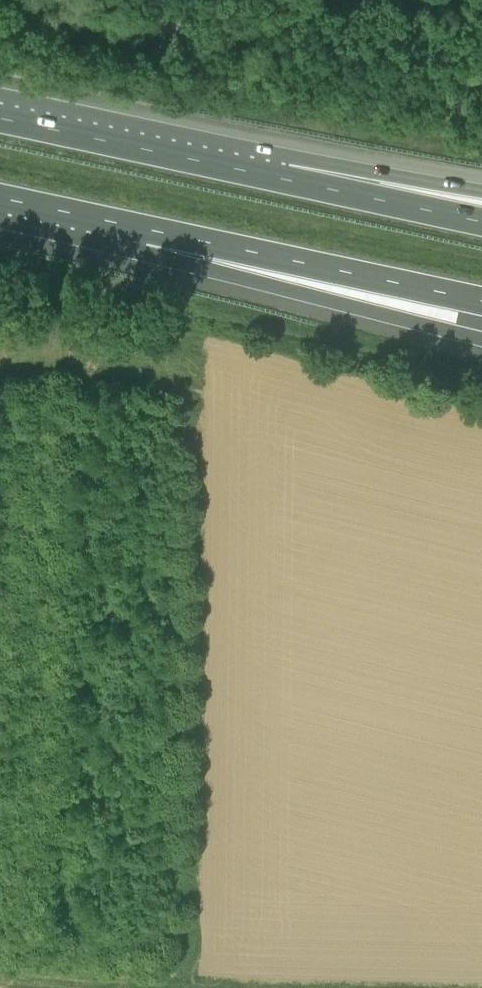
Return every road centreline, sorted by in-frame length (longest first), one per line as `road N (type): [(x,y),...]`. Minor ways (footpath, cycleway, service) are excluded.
road 1 (motorway): [(151,230),(481,339)]
road 2 (motorway): [(151,230),(481,301)]
road 3 (motorway): [(286,179),(0,118)]
road 4 (unclassified): [(297,0),(209,31),(99,14),(66,0)]
road 5 (motorway): [(481,221),(286,179)]
road 6 (motorway): [(481,199),(286,179)]
road 7 (motorway): [(0,198),(151,230)]

